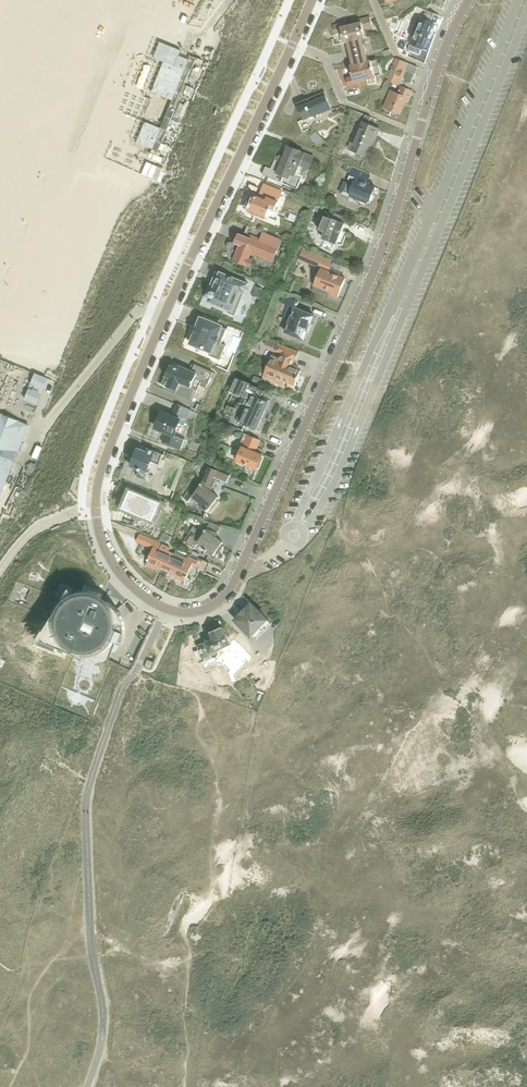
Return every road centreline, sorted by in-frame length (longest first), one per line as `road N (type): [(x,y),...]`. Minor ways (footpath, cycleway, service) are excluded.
road 1 (tertiary): [(312,0),(98,472),(96,517),(113,564),(137,589),(184,612),(214,604),(238,575),(390,230),(437,70),(470,0)]

